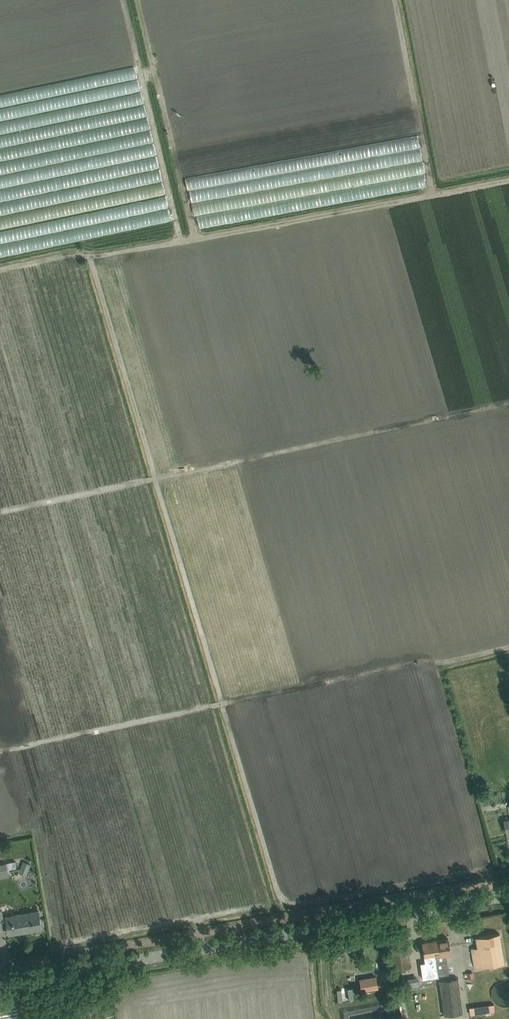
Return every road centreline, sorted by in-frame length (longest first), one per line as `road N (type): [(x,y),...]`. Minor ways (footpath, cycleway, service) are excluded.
road 1 (unclassified): [(0,981),(508,897)]

